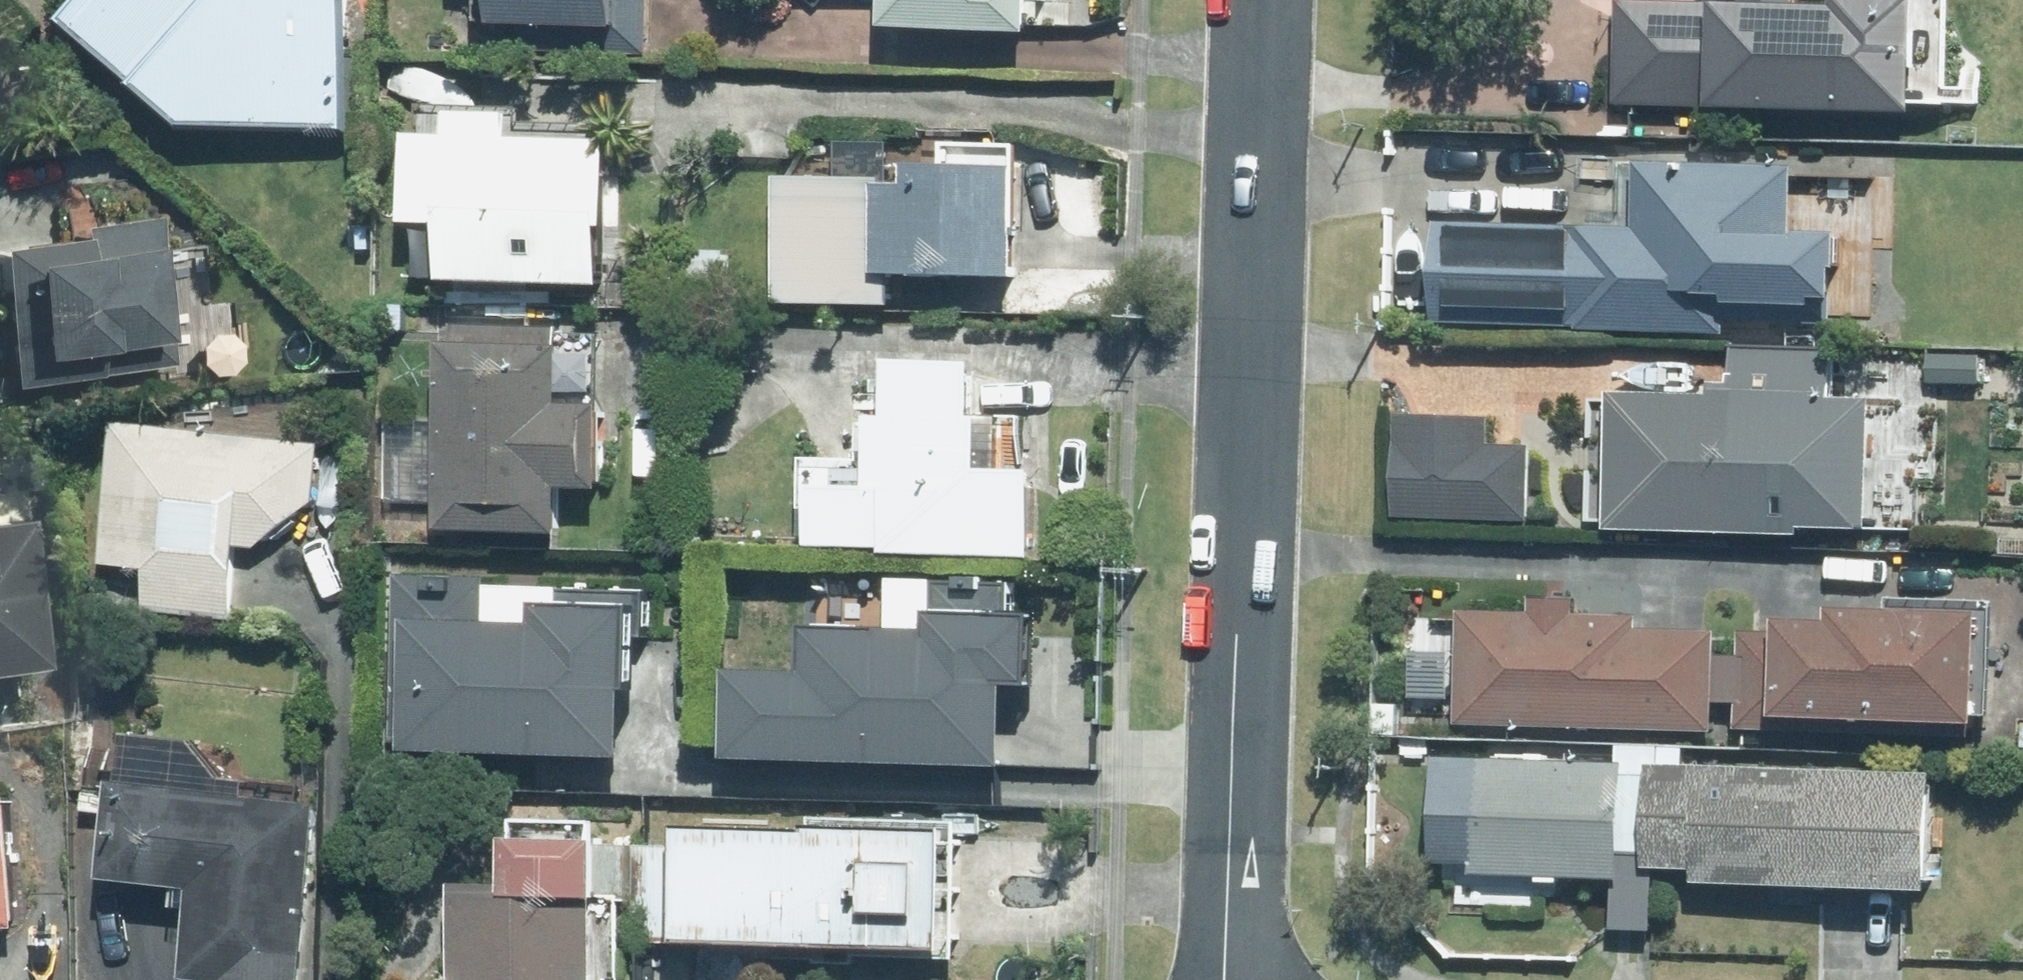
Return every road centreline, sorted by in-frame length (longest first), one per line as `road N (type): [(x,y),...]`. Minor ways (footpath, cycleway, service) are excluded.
road 1 (residential): [(1260,0),(1228,979)]

